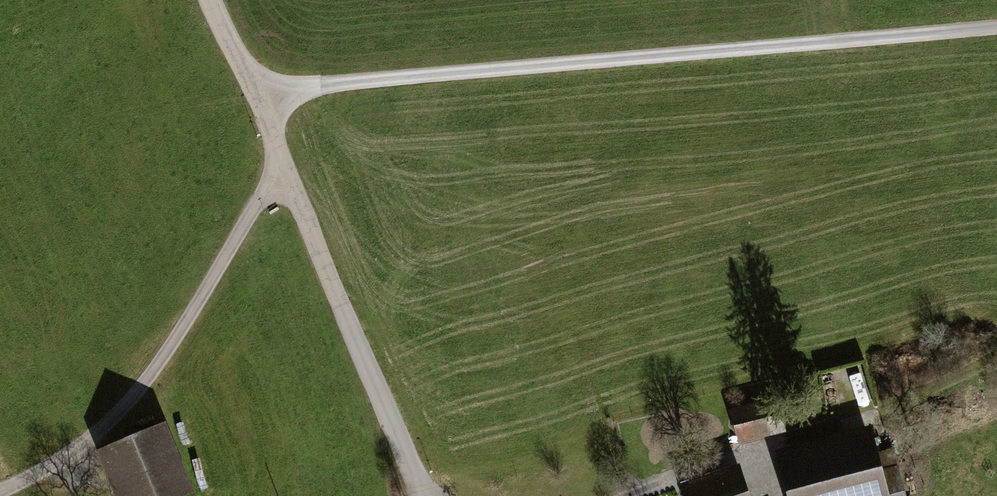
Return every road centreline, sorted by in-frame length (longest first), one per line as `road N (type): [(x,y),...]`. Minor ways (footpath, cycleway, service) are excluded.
road 1 (track): [(257,96),(996,28)]
road 2 (unclassified): [(0,491),(80,447),(129,400),(285,171)]
road 3 (track): [(996,359),(891,409),(627,495)]
road 4 (unclassified): [(421,495),(285,171)]
road 5 (unclassified): [(285,171),(210,0)]

